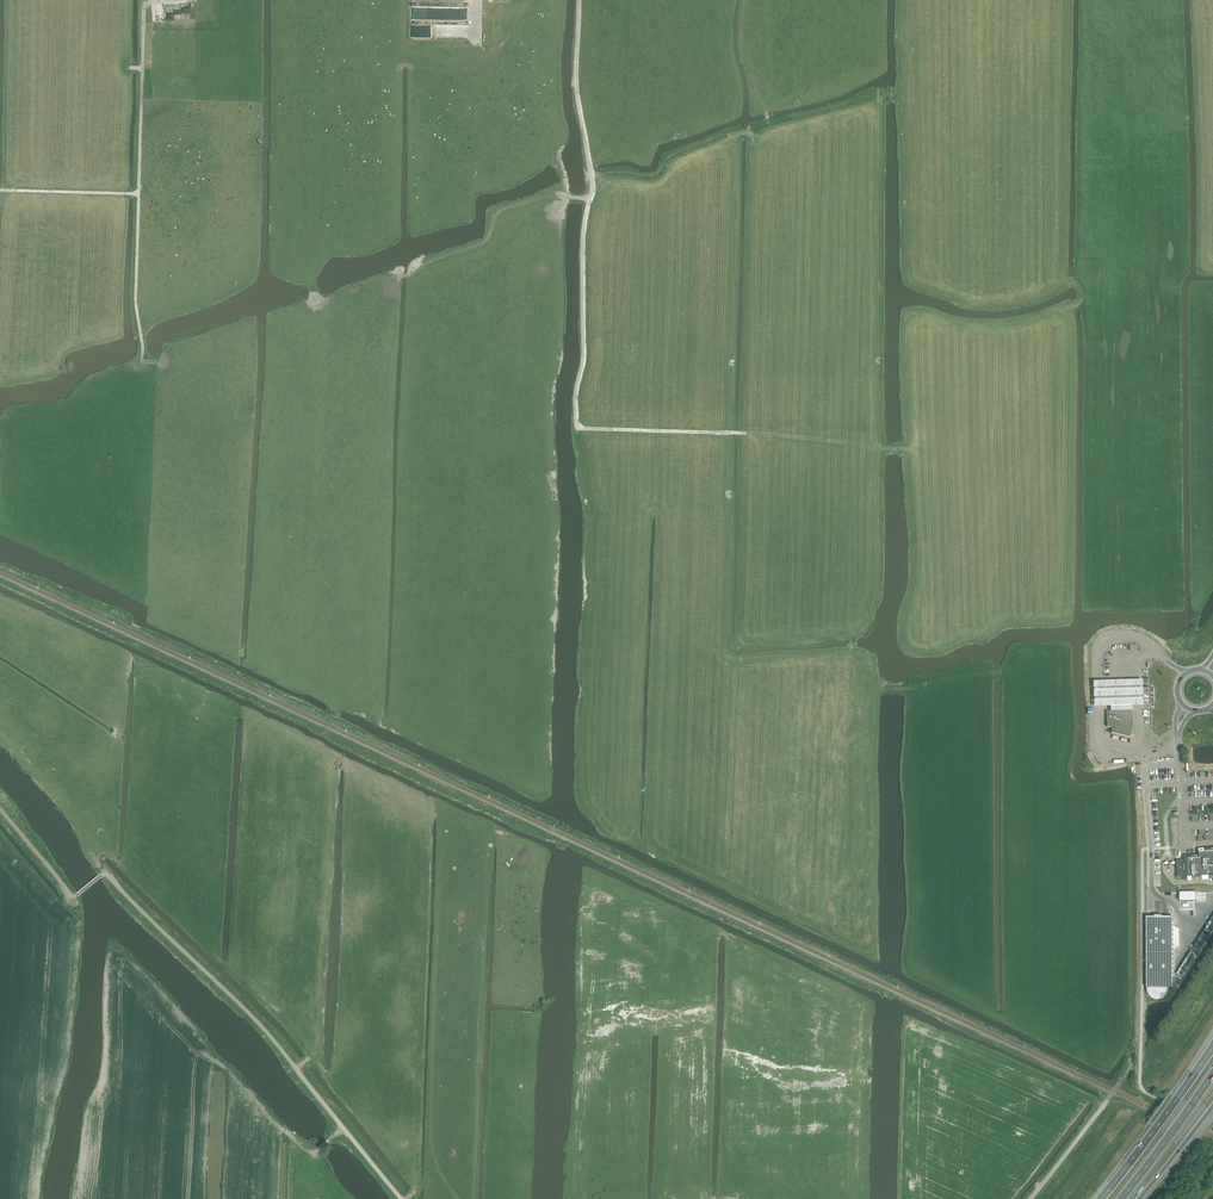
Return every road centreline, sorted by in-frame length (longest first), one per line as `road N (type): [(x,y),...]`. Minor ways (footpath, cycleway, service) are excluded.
road 1 (track): [(739,433),(578,428),(590,198),(561,194)]
road 2 (track): [(473,1198),(489,848)]
road 3 (track): [(162,363),(141,361),(138,193),(0,191)]
road 4 (track): [(590,198),(577,98),(579,0)]
road 5 (motorway): [(1212,1047),(1102,1198)]
road 6 (motorway): [(1122,1198),(1212,1074)]

